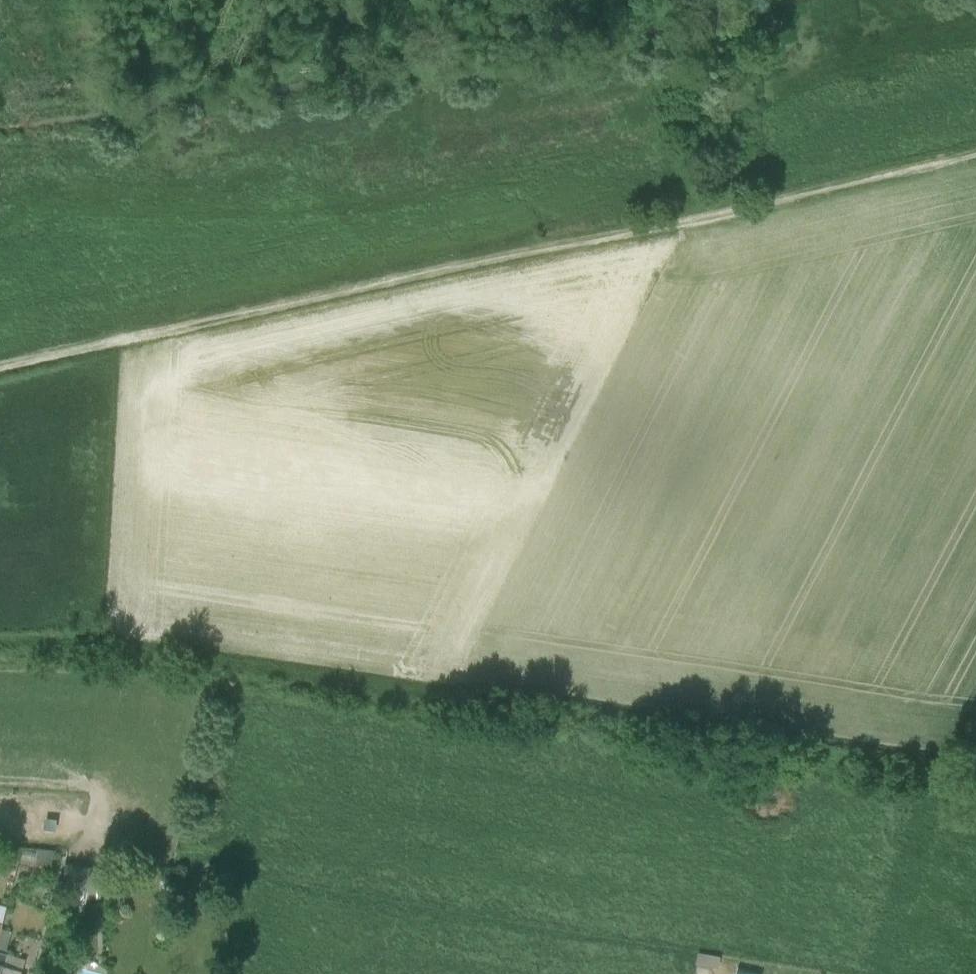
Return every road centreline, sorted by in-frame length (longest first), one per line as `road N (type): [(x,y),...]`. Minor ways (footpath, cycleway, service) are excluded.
road 1 (track): [(975,152),(745,211),(380,281),(0,368)]

